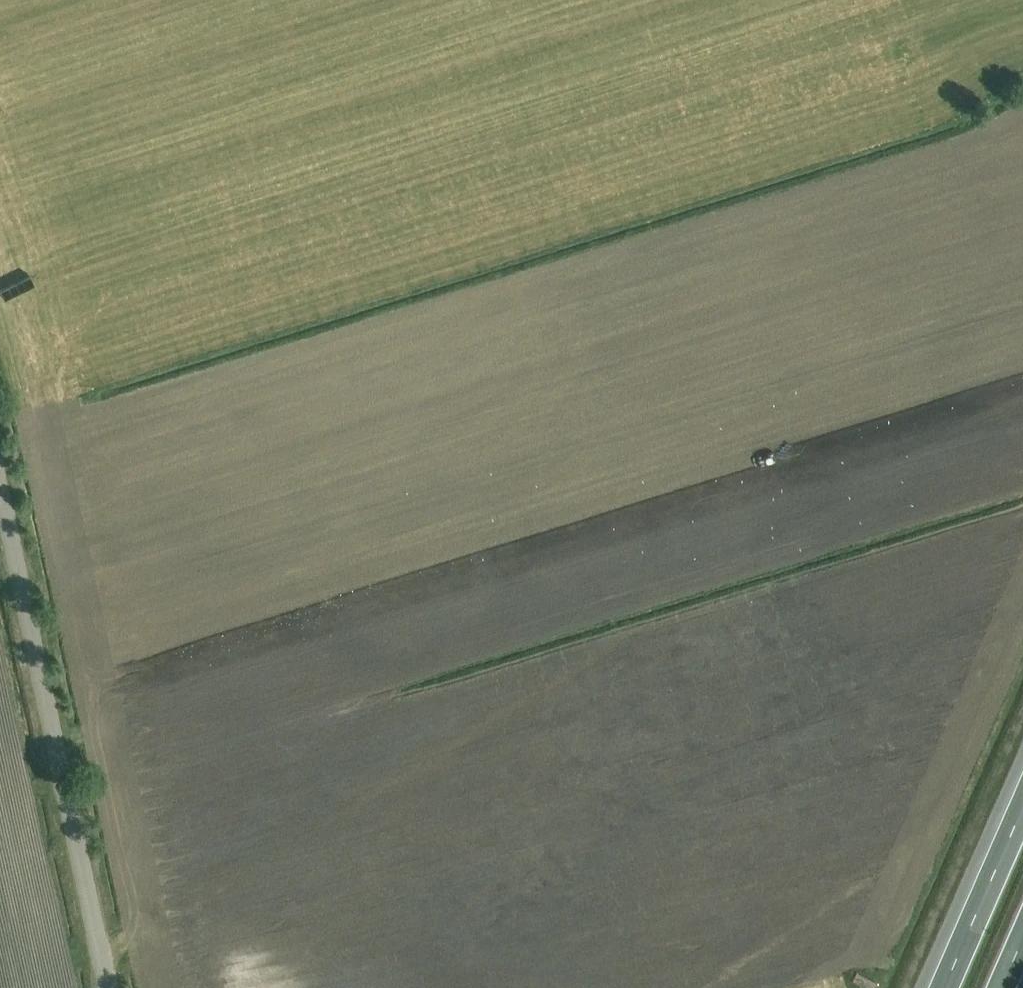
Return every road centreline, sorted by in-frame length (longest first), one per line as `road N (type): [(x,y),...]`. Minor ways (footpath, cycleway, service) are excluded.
road 1 (unclassified): [(106,987),(0,492)]
road 2 (motorway): [(1022,810),(945,987)]

